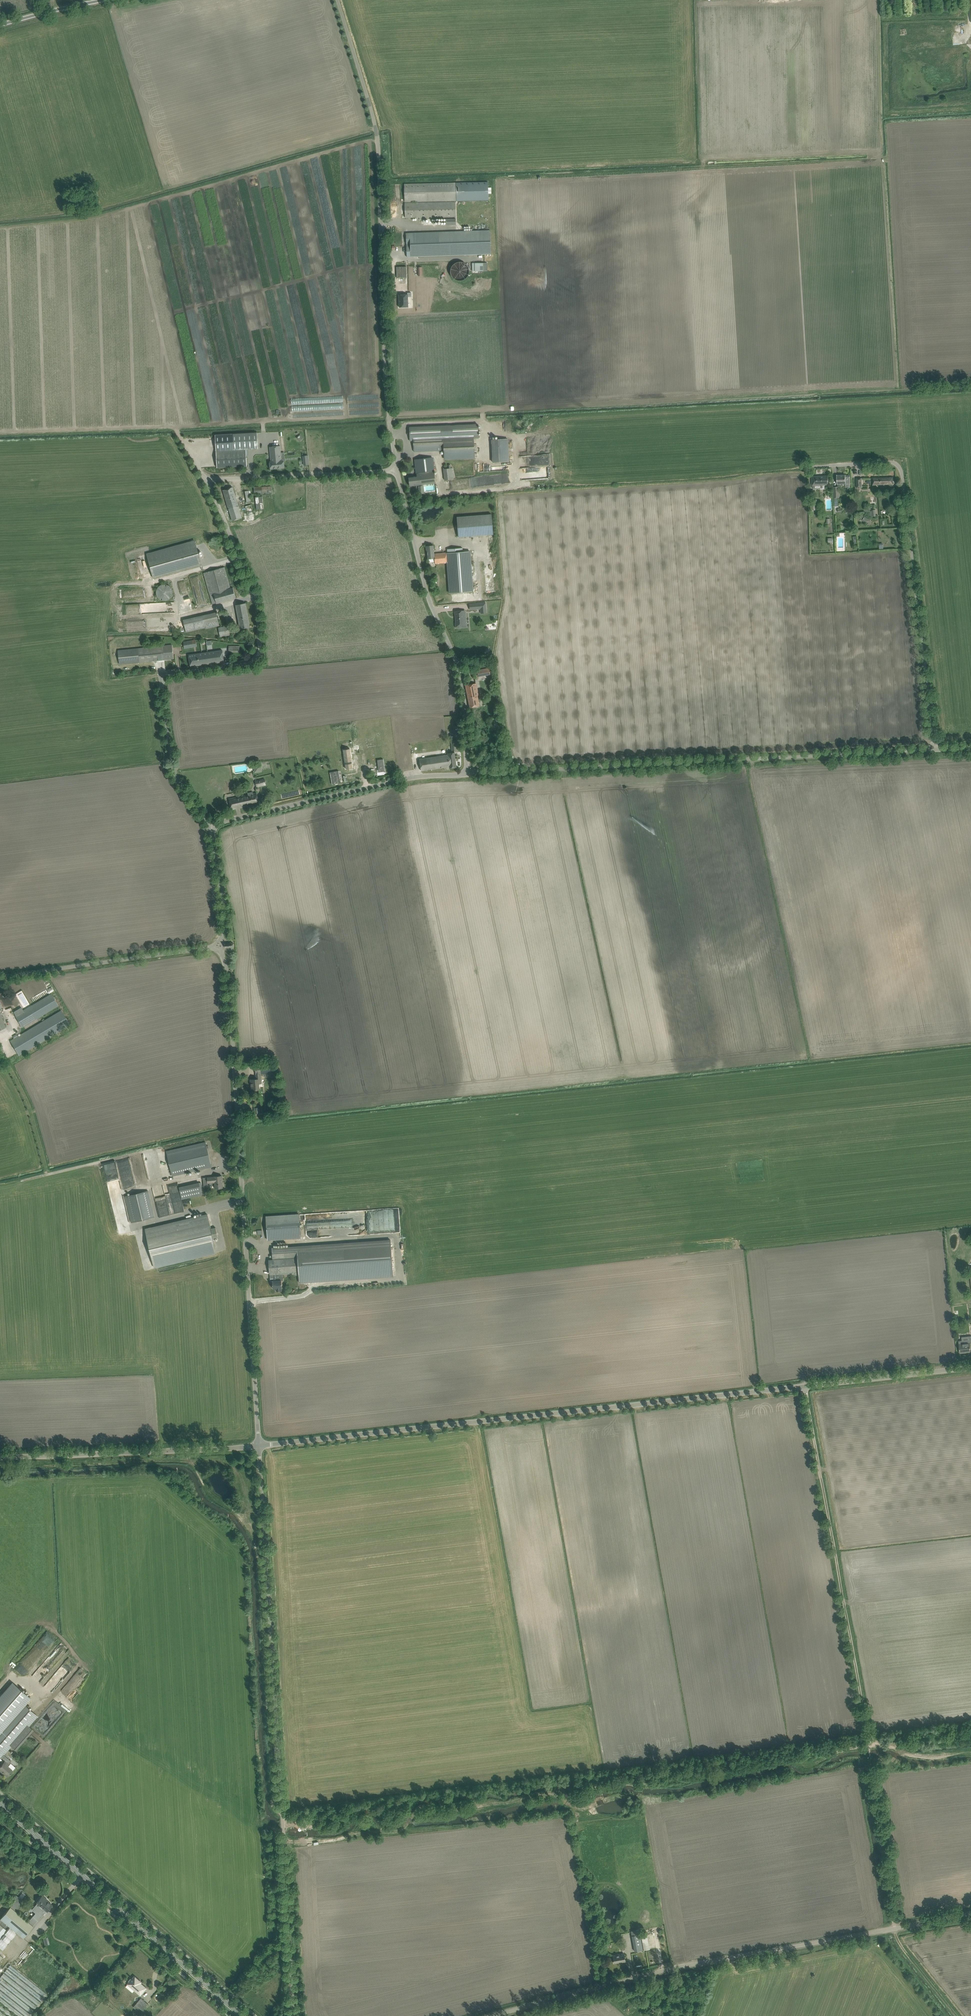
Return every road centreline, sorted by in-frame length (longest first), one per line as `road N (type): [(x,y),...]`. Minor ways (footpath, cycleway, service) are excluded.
road 1 (unclassified): [(259,1445),(970,1368)]
road 2 (unclassified): [(212,828),(174,771),(162,683),(174,672),(253,664),(260,647),(254,592),(207,479),(396,472)]
road 3 (unclassified): [(293,2015),(259,1445)]
road 4 (unclassified): [(259,1445),(220,945)]
road 5 (unclassified): [(488,2015),(633,1977),(970,1914)]
road 6 (unclassified): [(396,472),(377,136),(337,0)]
road 7 (unclassified): [(467,772),(934,750)]
road 8 (track): [(869,1748),(805,1386)]
road 9 (secondary): [(242,2015),(0,1805)]
road 10 (unclassified): [(467,772),(458,669),(427,594),(396,472)]
road 11 (track): [(870,1758),(898,1943),(956,2015)]
road 12 (unclassified): [(934,750),(904,485)]
road 13 (unclassified): [(212,828),(467,772)]
road 14 (unclassified): [(0,1456),(259,1445)]
road 15 (unclassified): [(0,977),(220,945)]

